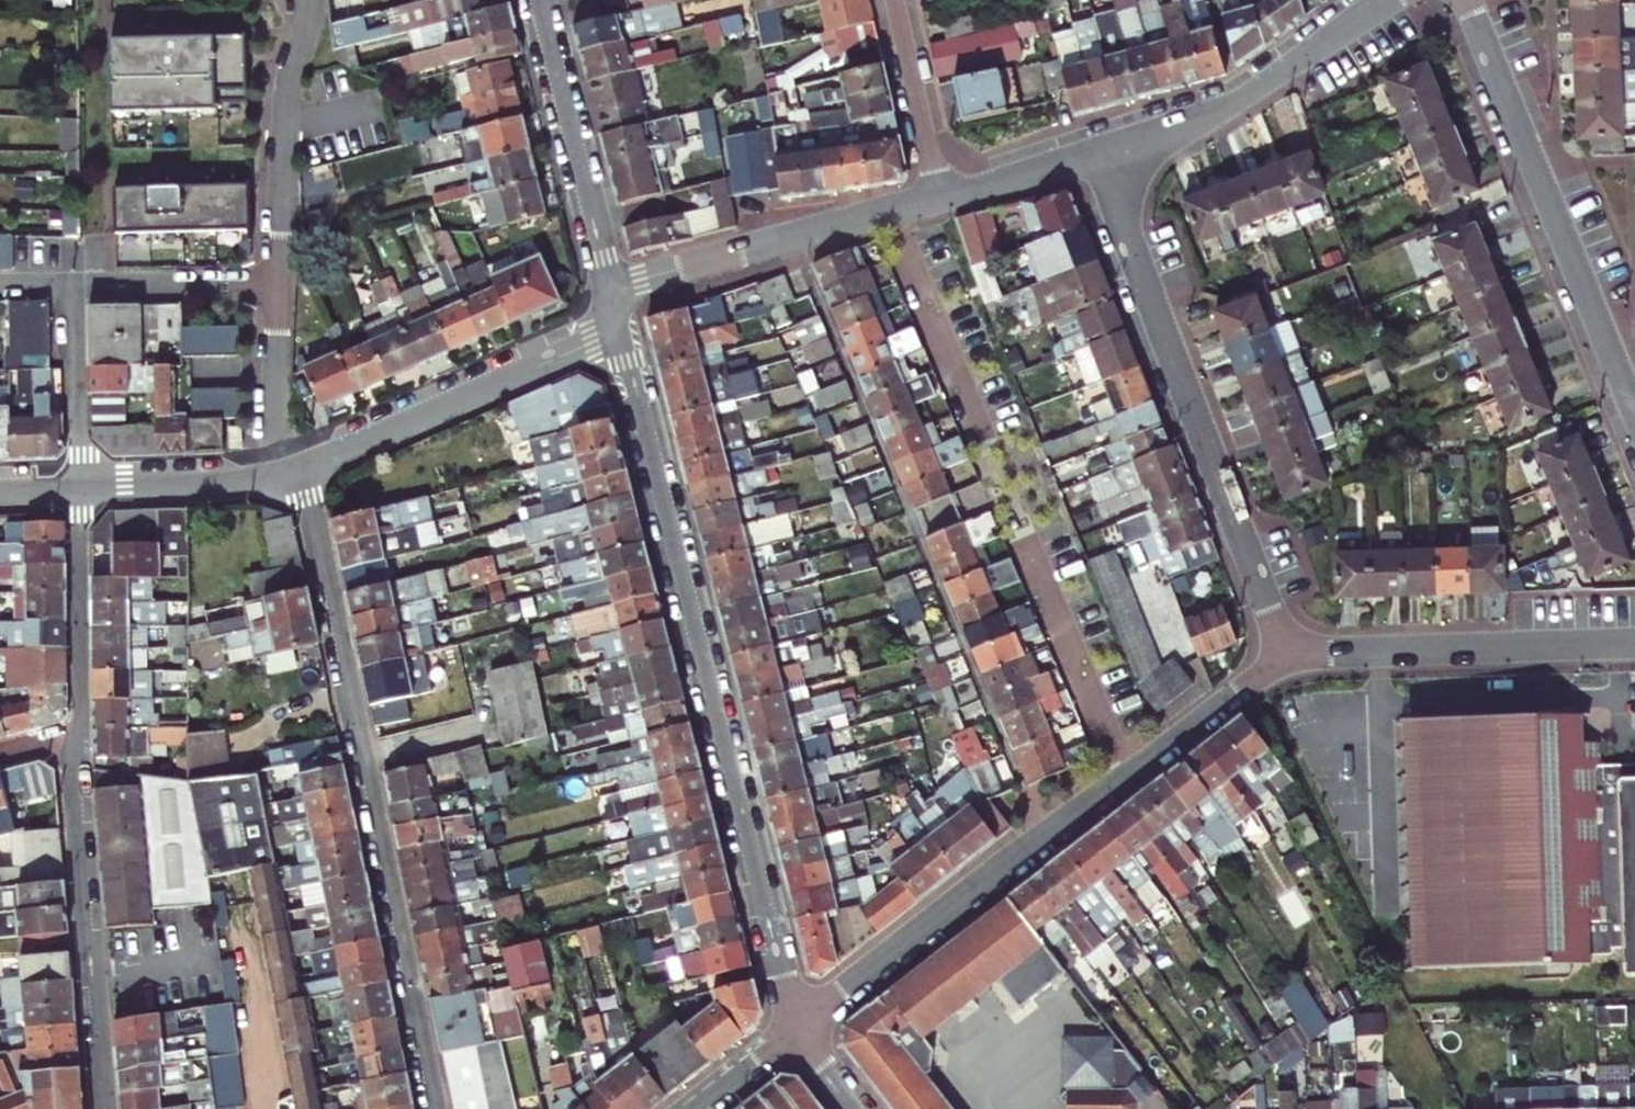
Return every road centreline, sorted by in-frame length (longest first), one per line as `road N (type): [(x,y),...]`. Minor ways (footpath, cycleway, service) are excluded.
road 1 (residential): [(793,1031),(620,330)]
road 2 (residential): [(438,1108),(305,469)]
road 3 (residential): [(1283,656),(793,1031)]
road 4 (residential): [(1099,154),(1283,656)]
road 5 (residential): [(1468,0),(1634,412)]
road 6 (residential): [(108,1108),(82,733)]
road 7 (residential): [(1283,656),(1634,642)]
road 8 (residential): [(305,469),(620,330)]
road 9 (residential): [(611,289),(938,200)]
road 10 (residential): [(1099,154),(1235,102),(1386,0)]
road 11 (residential): [(539,0),(611,289)]
road 12 (residential): [(311,0),(287,98),(280,281)]
road 13 (residential): [(82,733),(80,490)]
road 14 (residential): [(80,490),(75,282)]
road 15 (residential): [(75,282),(280,281)]
road 16 (residential): [(938,200),(894,0)]
road 17 (residential): [(280,281),(275,477)]
road 18 (residential): [(80,490),(275,477)]
road 19 (residential): [(938,200),(1099,154)]
road 20 (residential): [(696,1108),(793,1031)]

